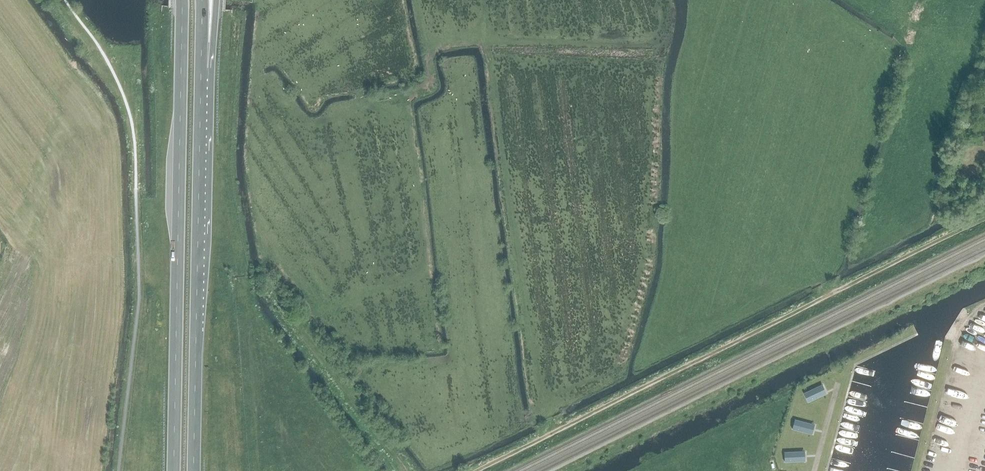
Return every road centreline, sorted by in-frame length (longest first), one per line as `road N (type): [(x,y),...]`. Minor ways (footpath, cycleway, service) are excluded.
road 1 (track): [(472,470),(984,218)]
road 2 (trunk): [(182,0),(175,470)]
road 3 (trunk): [(194,470),(201,68)]
road 4 (track): [(404,470),(267,285)]

